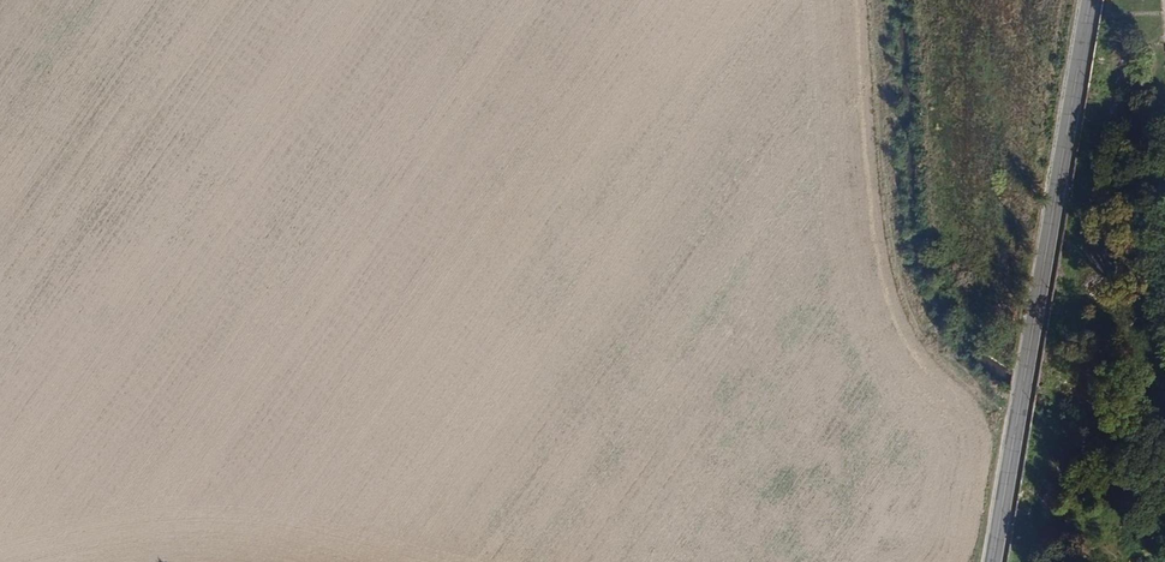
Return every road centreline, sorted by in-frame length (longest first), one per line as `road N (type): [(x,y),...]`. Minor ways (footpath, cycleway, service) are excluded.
road 1 (tertiary): [(993,561),(1090,0)]

